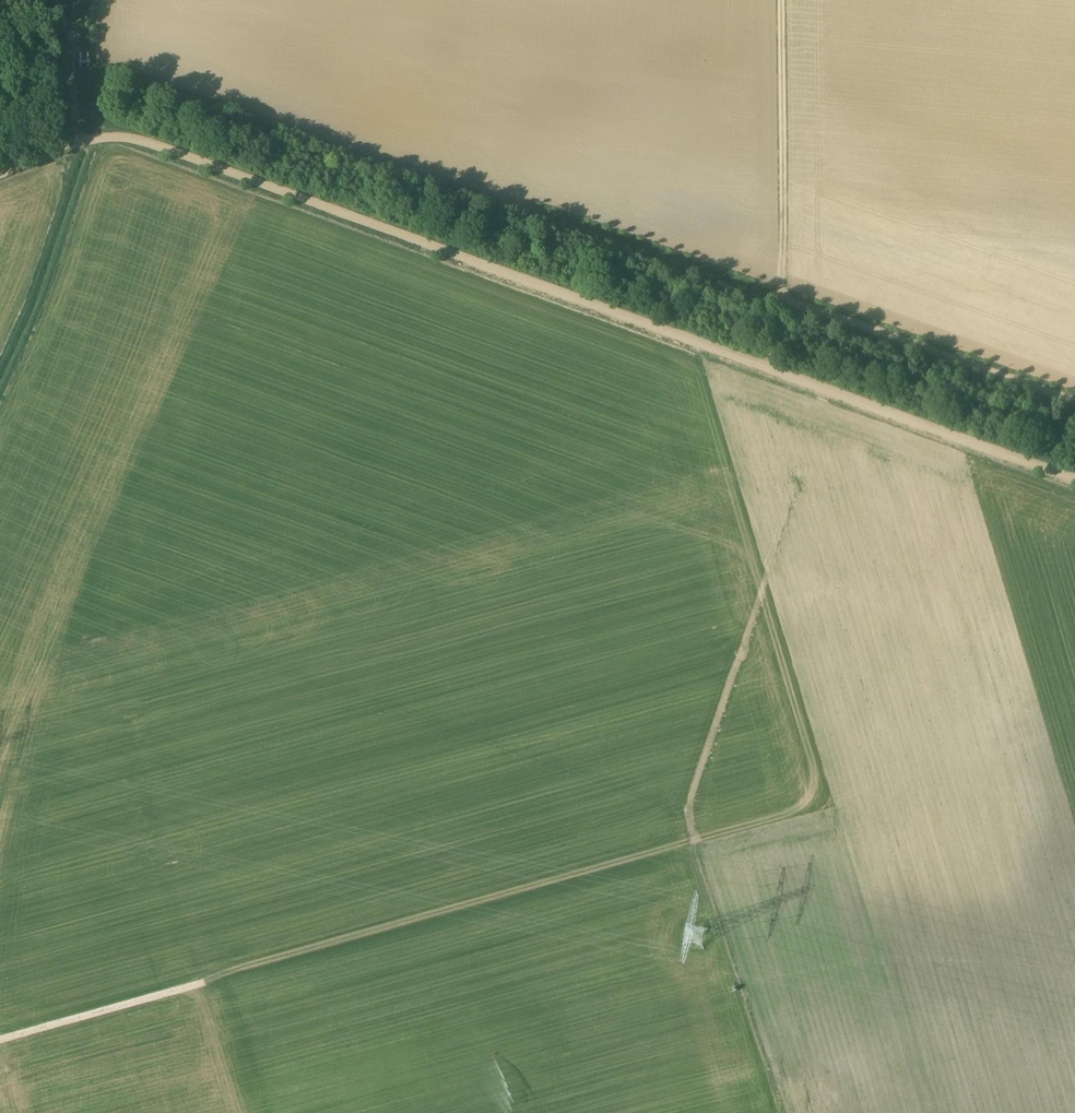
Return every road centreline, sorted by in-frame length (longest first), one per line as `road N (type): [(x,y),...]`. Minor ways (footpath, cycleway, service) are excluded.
road 1 (track): [(0,175),(122,136),(1074,479)]
road 2 (track): [(781,0),(783,299),(766,367)]
road 3 (track): [(1074,401),(783,299)]
road 4 (track): [(0,1043),(200,985)]

